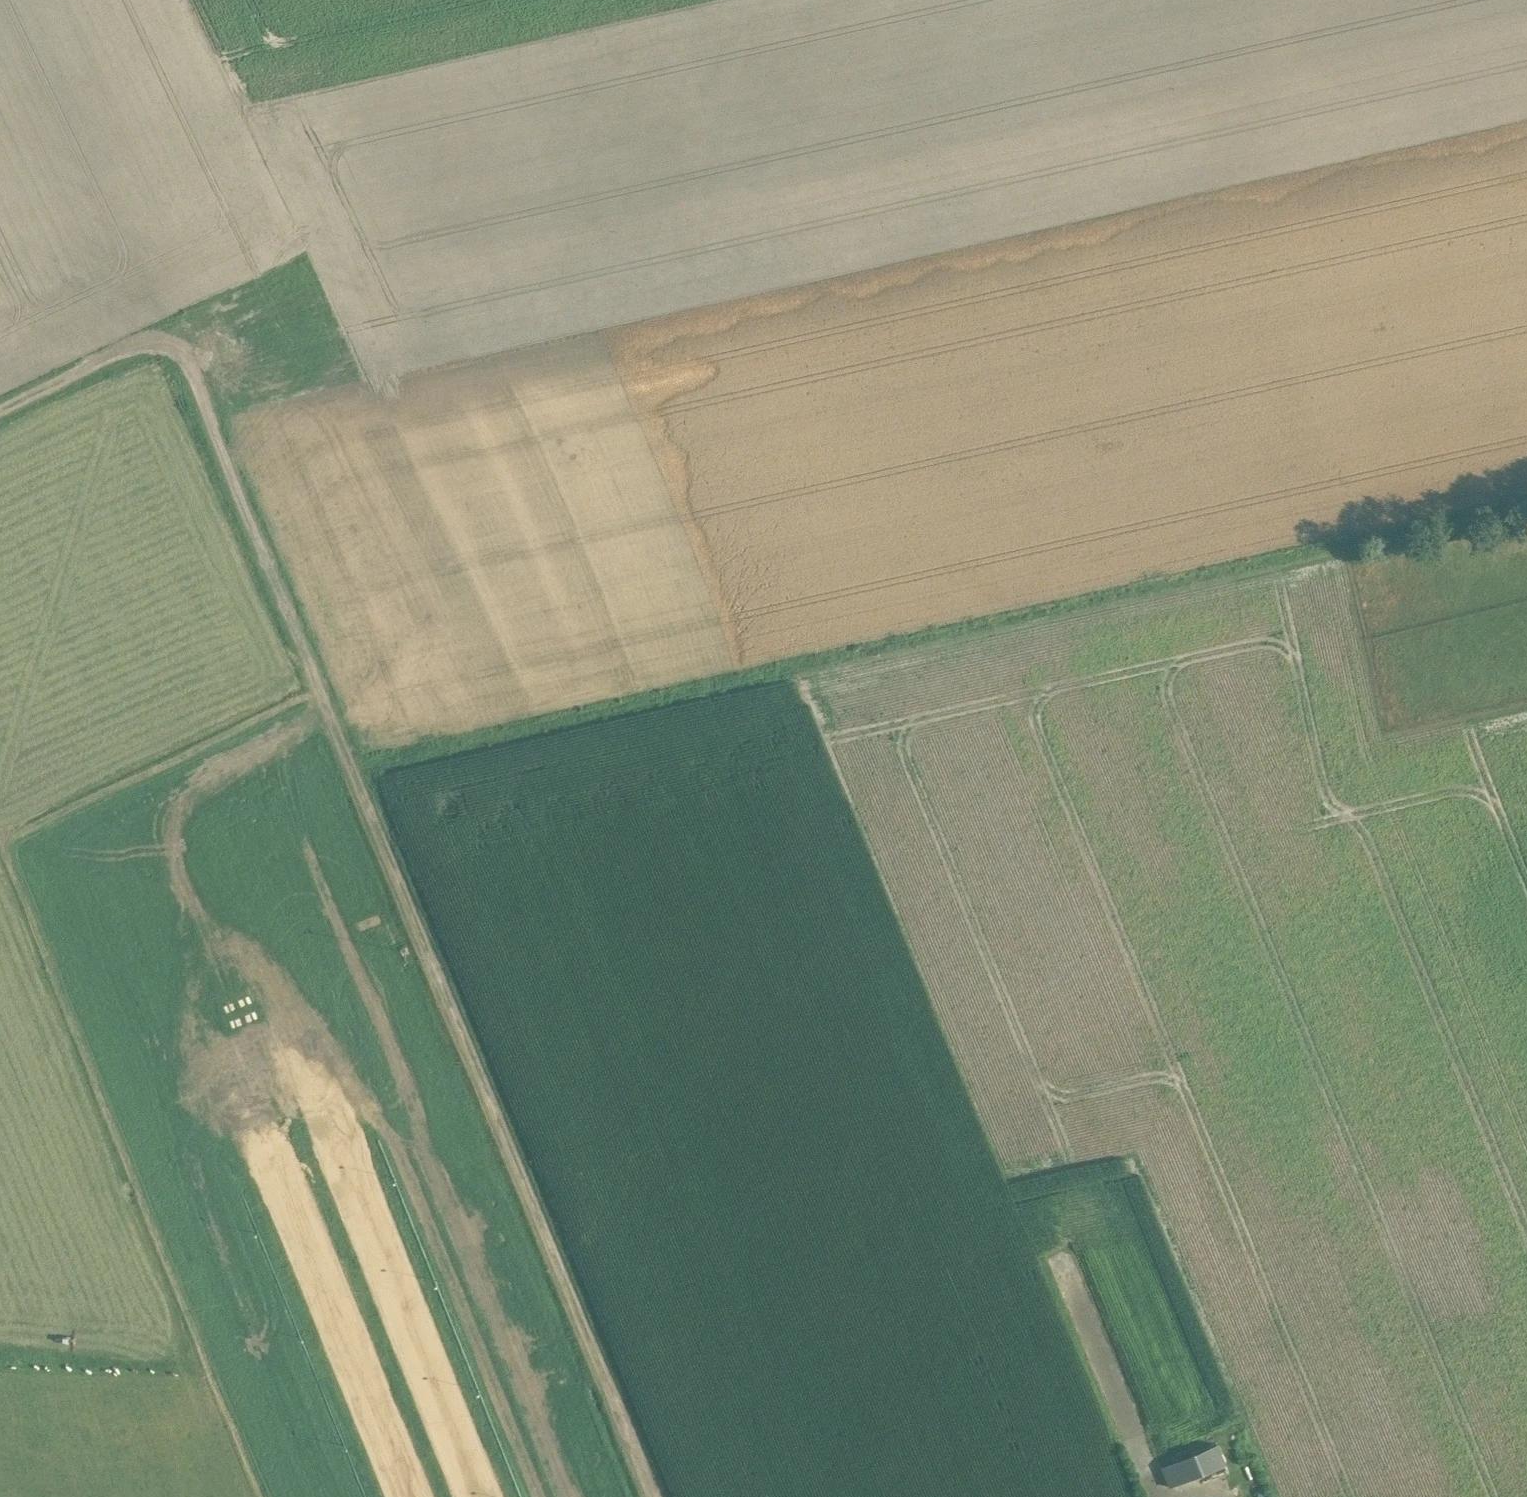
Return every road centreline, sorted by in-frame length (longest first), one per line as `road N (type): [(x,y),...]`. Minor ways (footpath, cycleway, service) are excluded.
road 1 (track): [(647,1496),(178,340),(0,420)]

